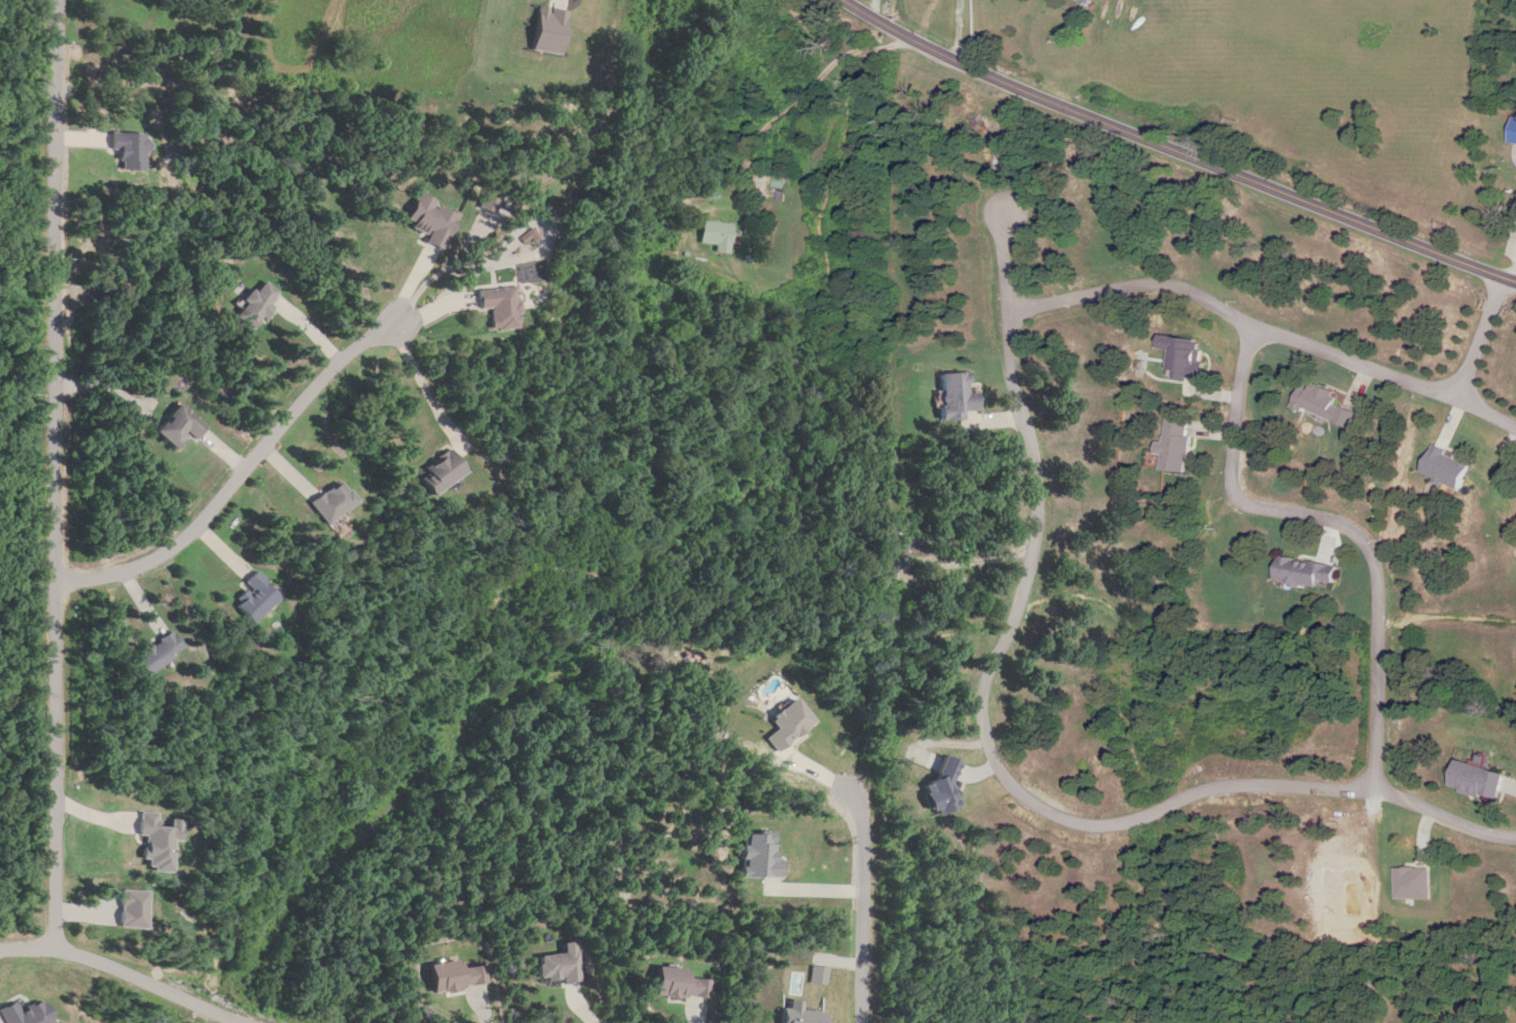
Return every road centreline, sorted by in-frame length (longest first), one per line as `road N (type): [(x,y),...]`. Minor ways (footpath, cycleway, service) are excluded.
road 1 (residential): [(1515,837),(1496,837),(1375,785),(1219,784),(1108,826),(1054,820),(1009,786),(978,736),(983,683),(1030,558),(1041,497),(1000,330),(998,213)]
road 2 (residential): [(55,0),(59,953)]
road 3 (secondary): [(1515,278),(980,79),(843,0)]
road 4 (residential): [(1375,785),(1376,598),(1362,545),(1334,524),(1242,503),(1225,482),(1258,321)]
road 5 (residential): [(1000,313),(1133,284),(1190,287),(1298,341),(1462,398)]
road 6 (residential): [(53,589),(133,569),(176,543),(334,365),(398,324)]
road 7 (residential): [(0,949),(59,953),(240,1022)]
road 8 (residential): [(862,1022),(859,826),(843,789)]
road 9 (residential): [(1510,276),(1462,398)]

